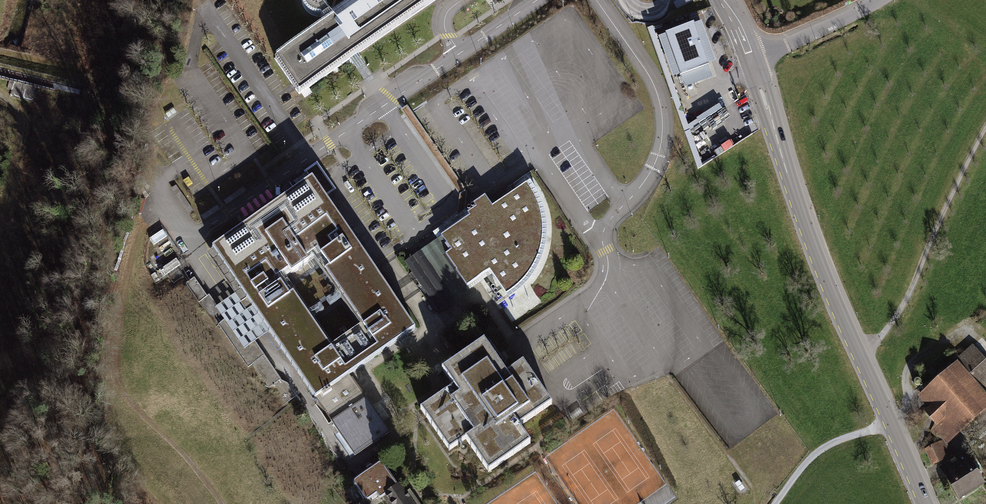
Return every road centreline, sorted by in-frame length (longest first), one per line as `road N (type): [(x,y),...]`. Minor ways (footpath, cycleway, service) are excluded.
road 1 (secondary): [(751,59),(814,250),(926,503)]
road 2 (unclassified): [(599,283),(608,262),(604,230),(657,164),(665,122),(653,75),(597,0)]
road 3 (unclassified): [(341,133),(472,313),(506,343),(524,343)]
road 4 (unclassified): [(188,238),(354,468)]
road 5 (track): [(859,354),(881,336),(911,289),(985,128)]
road 6 (unclassified): [(538,0),(341,133)]
road 7 (unclassified): [(341,133),(188,238)]
road 8 (track): [(892,422),(812,454),(772,503)]
road 9 (track): [(0,231),(20,126),(0,93)]
road 10 (residential): [(751,59),(877,0)]

